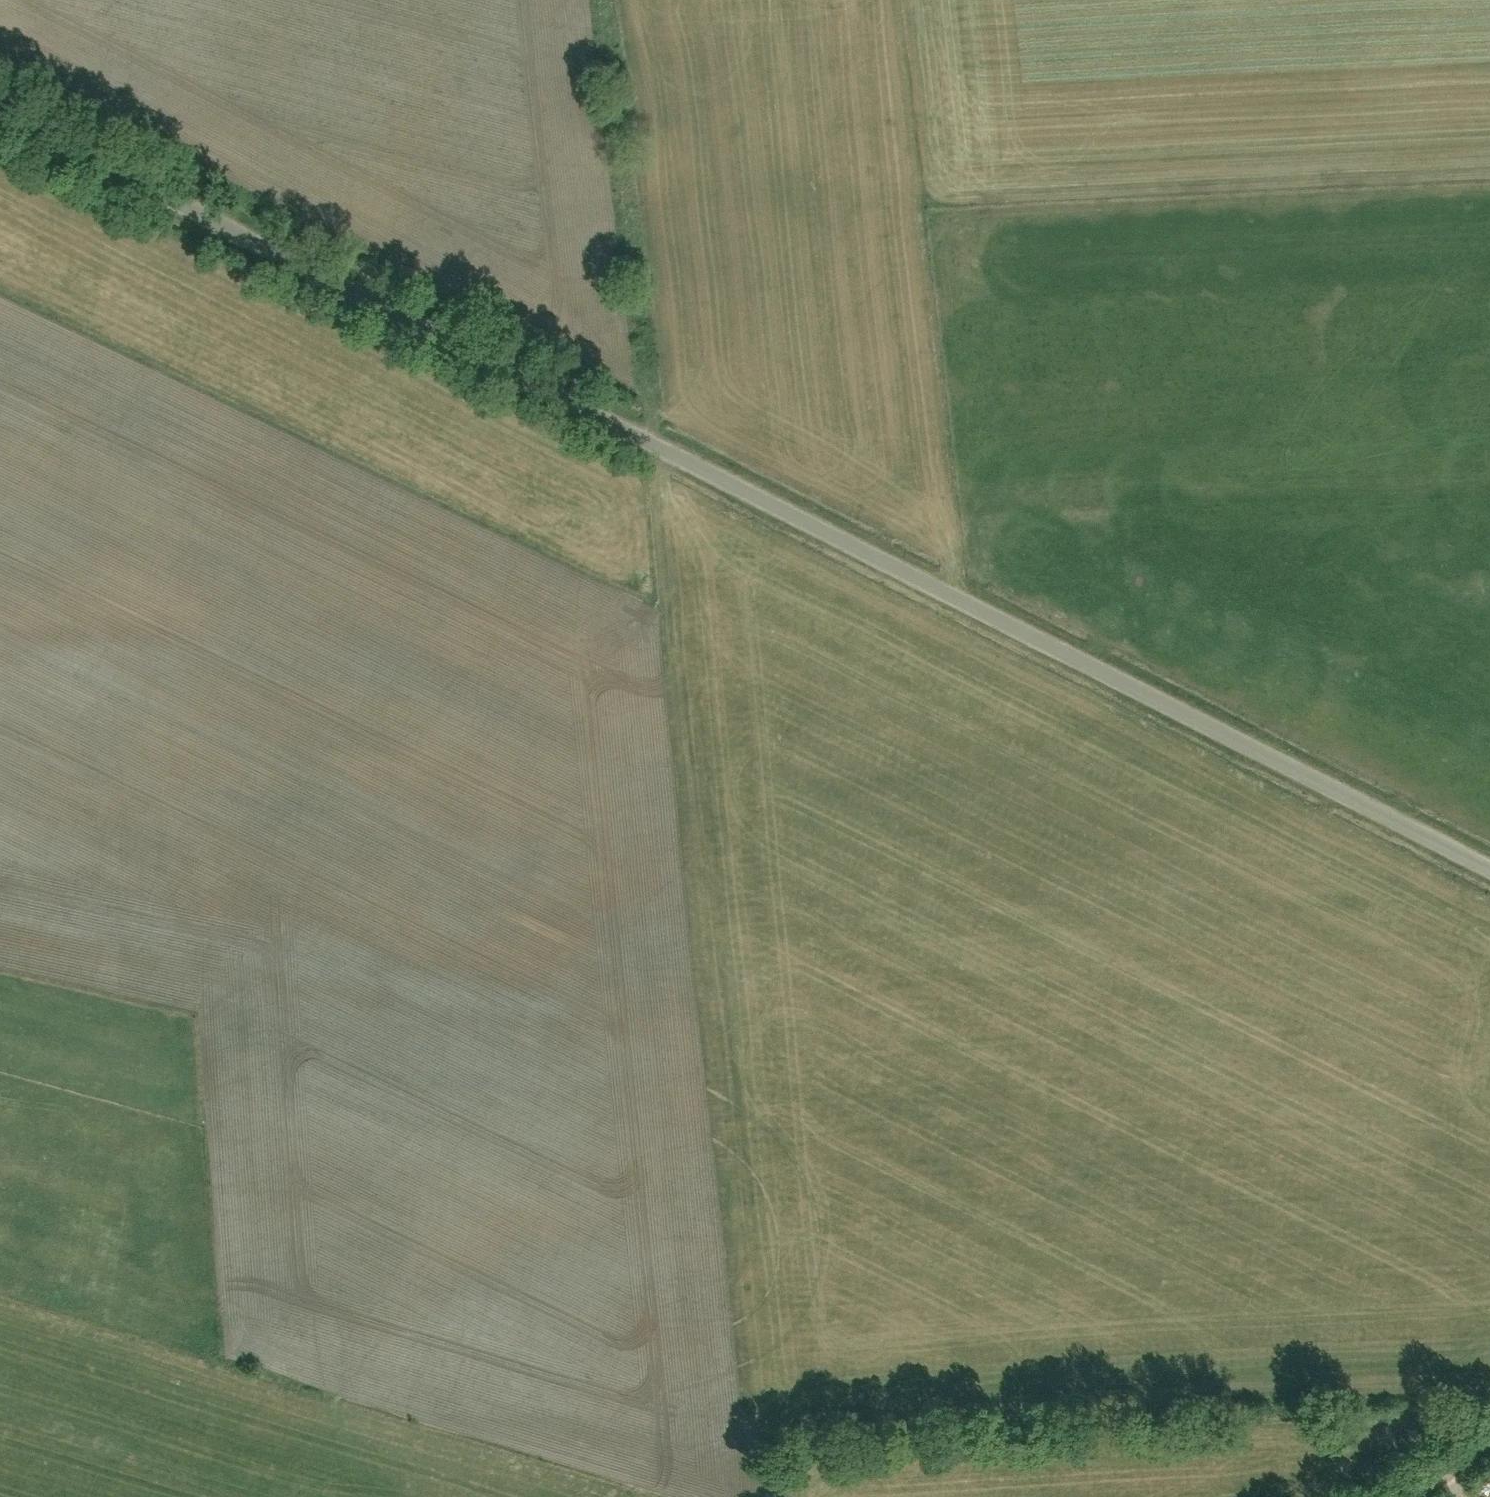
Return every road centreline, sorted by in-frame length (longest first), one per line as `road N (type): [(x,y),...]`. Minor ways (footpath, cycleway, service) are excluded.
road 1 (unclassified): [(1489,871),(0,119)]

